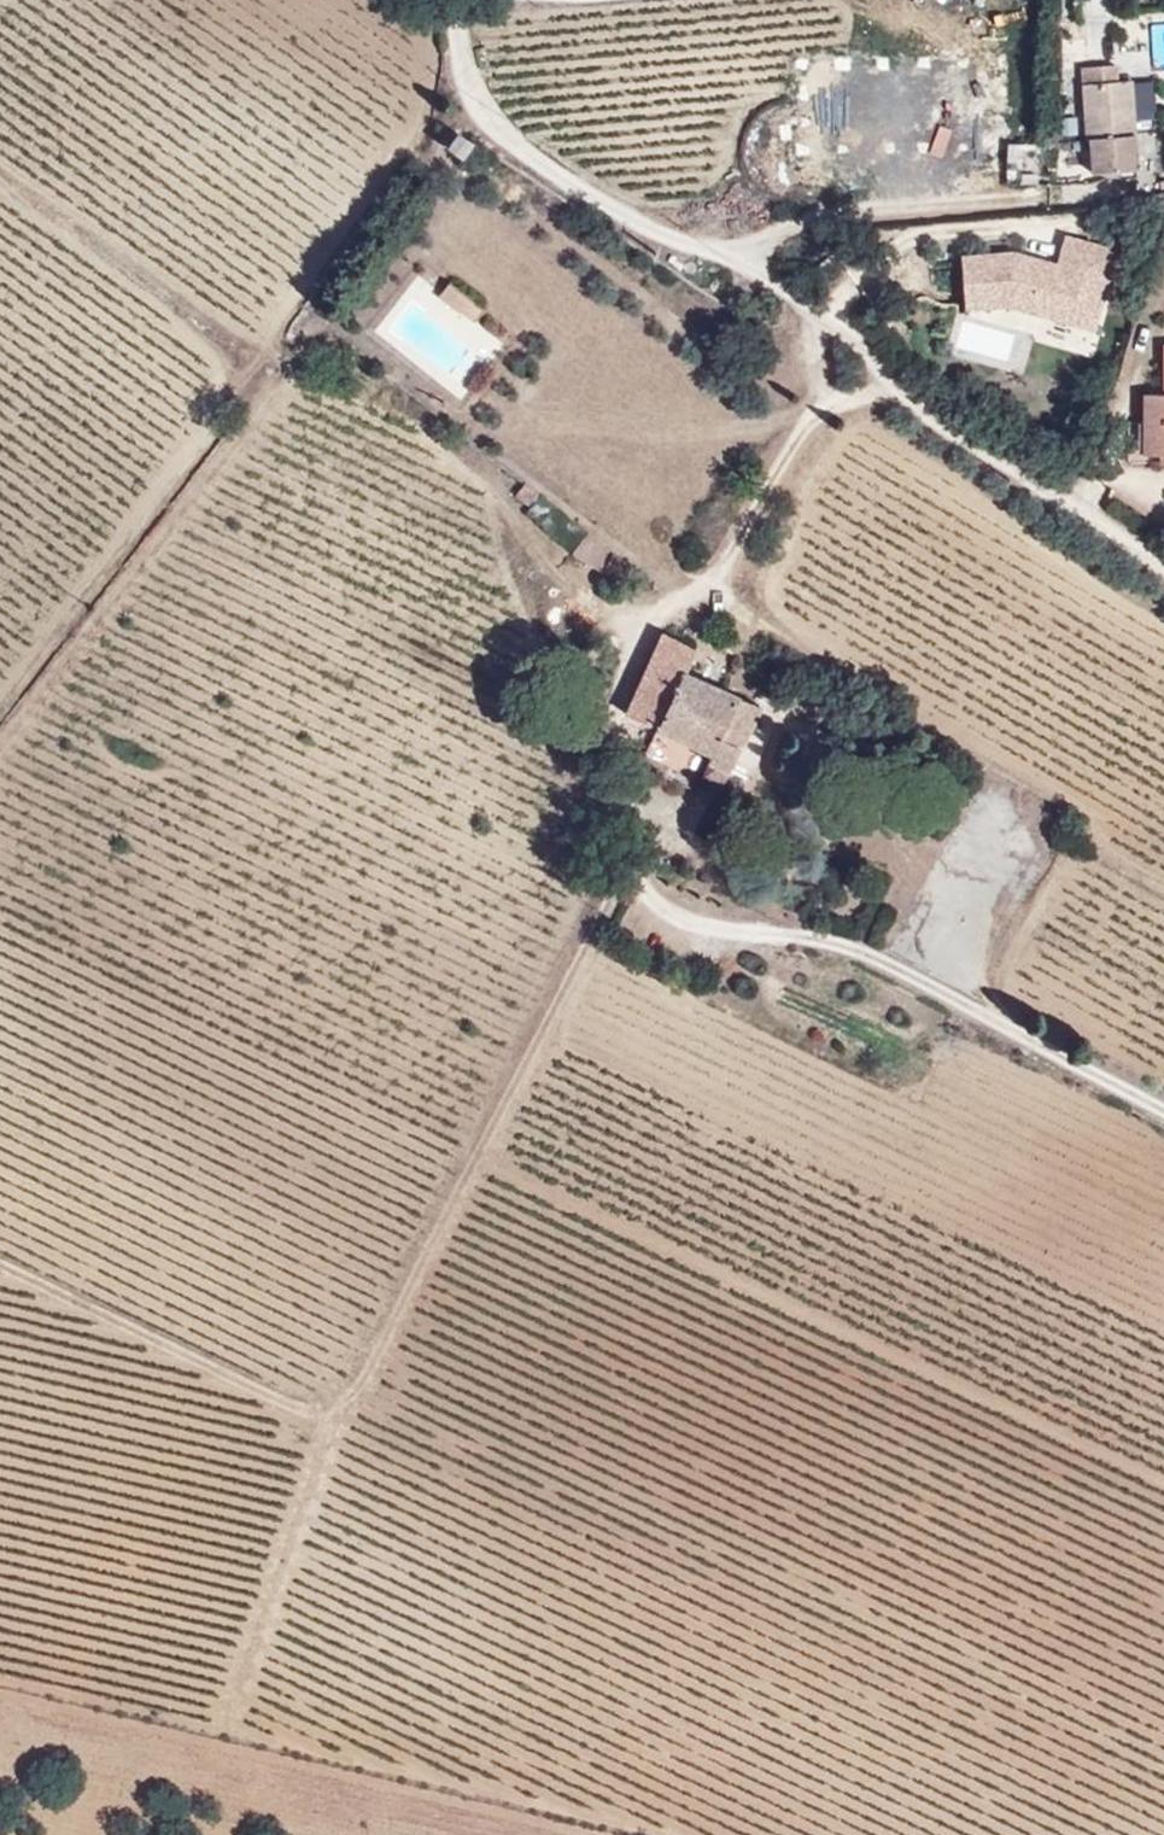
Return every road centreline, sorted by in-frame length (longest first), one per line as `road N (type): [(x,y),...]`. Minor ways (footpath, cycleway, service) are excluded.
road 1 (track): [(0,1266),(312,1411),(338,1407),(364,1379),(631,863)]

